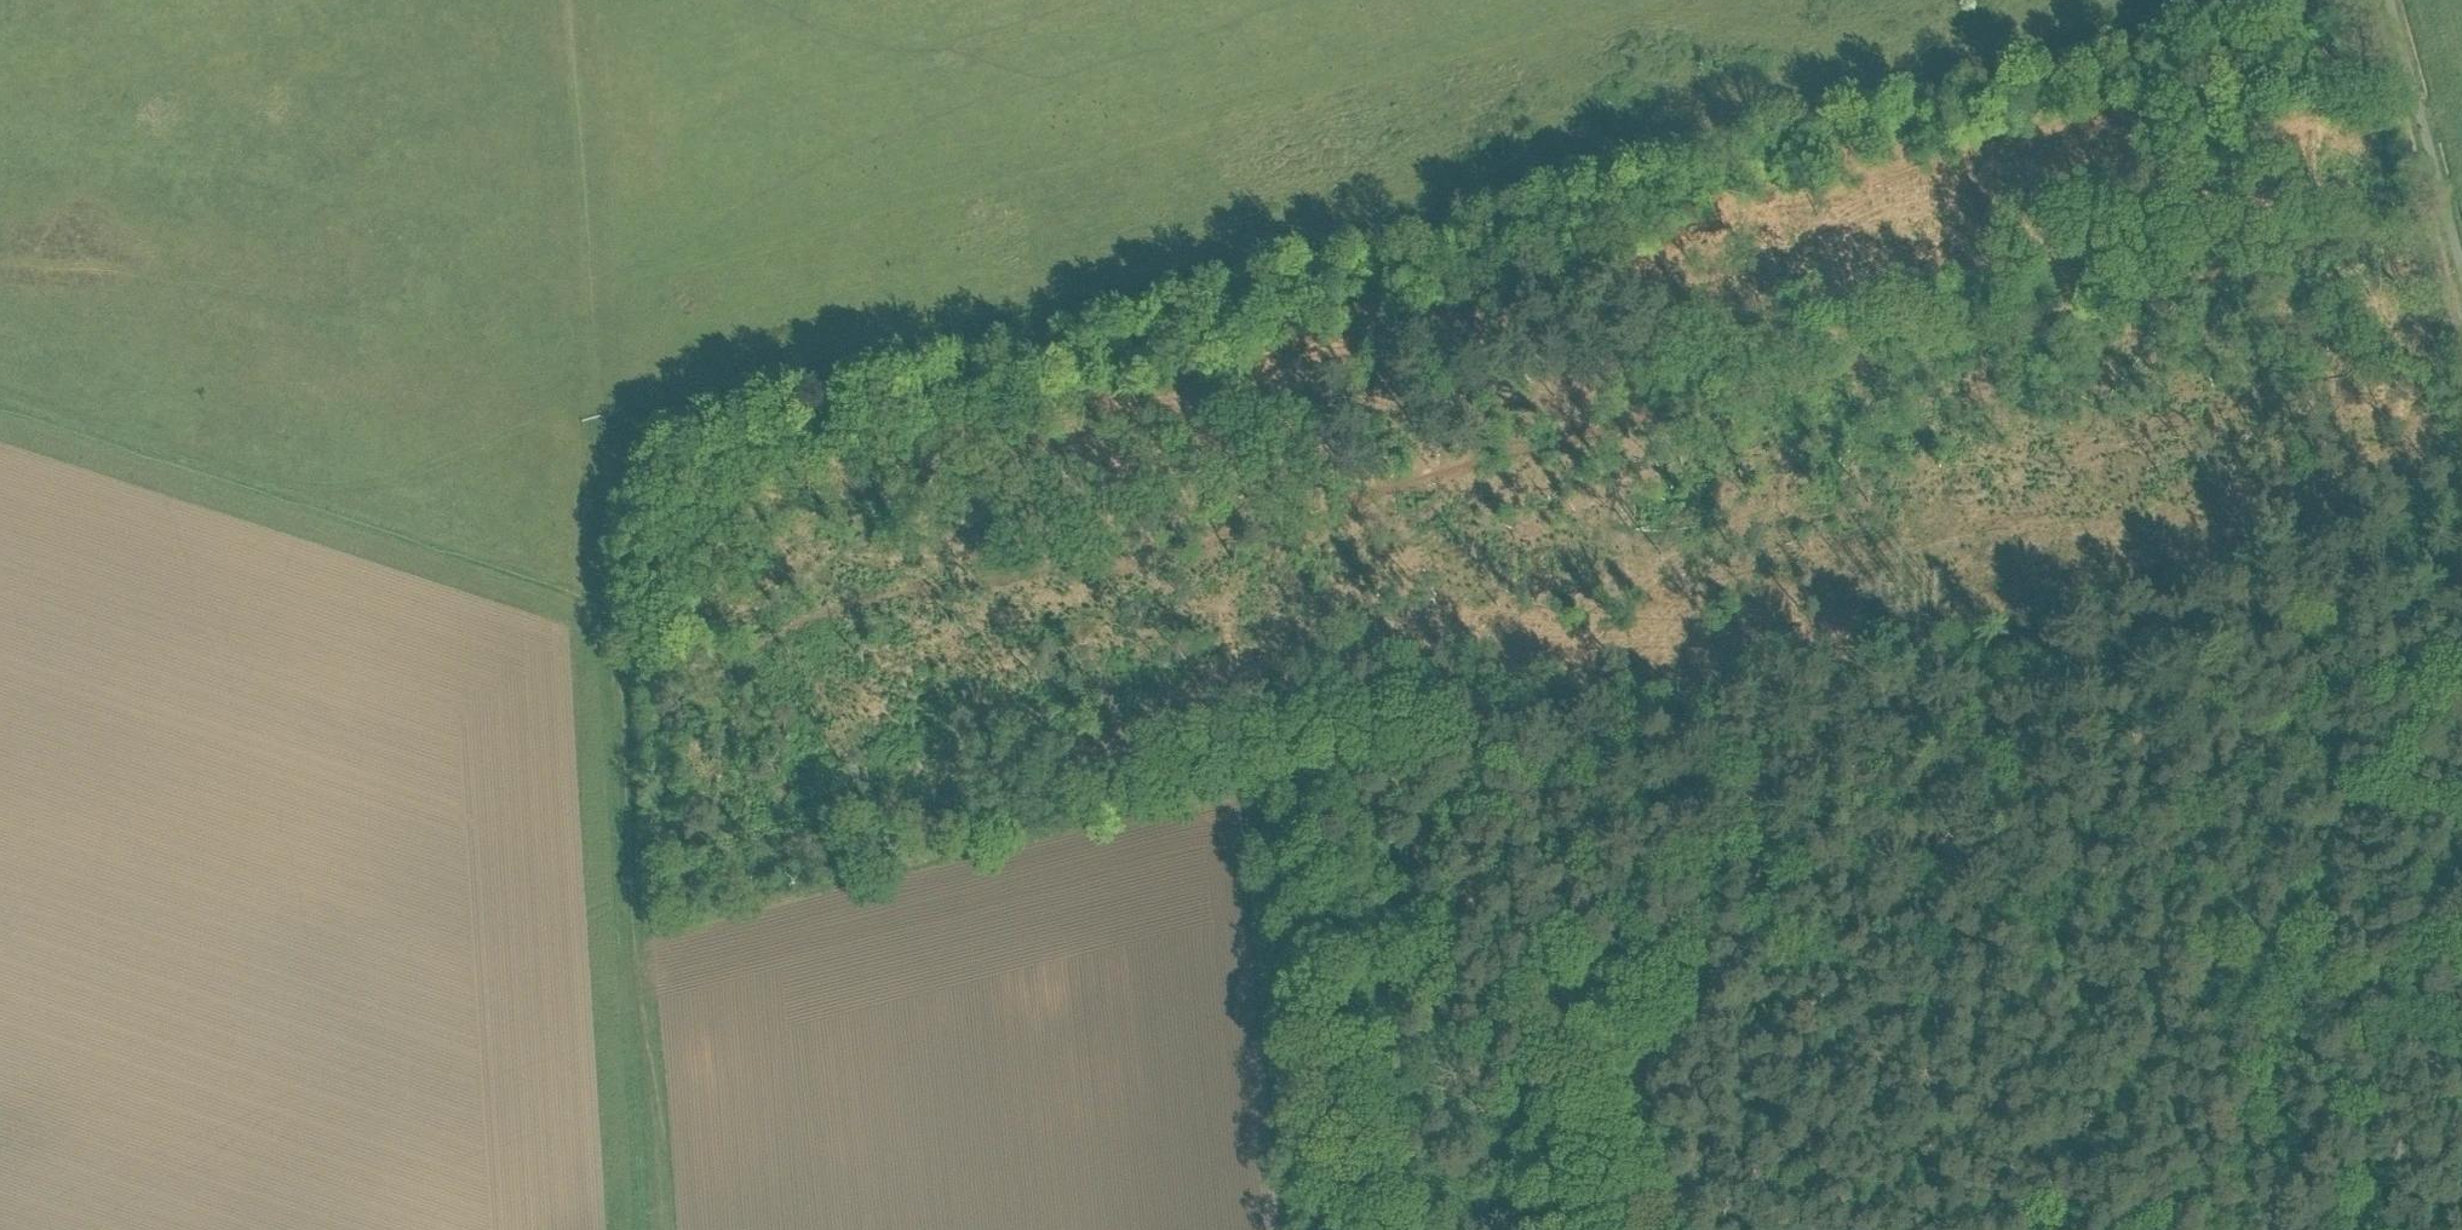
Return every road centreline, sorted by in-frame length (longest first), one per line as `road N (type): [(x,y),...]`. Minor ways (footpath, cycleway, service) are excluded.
road 1 (track): [(600,425),(656,1229)]
road 2 (track): [(2461,338),(2371,0)]

